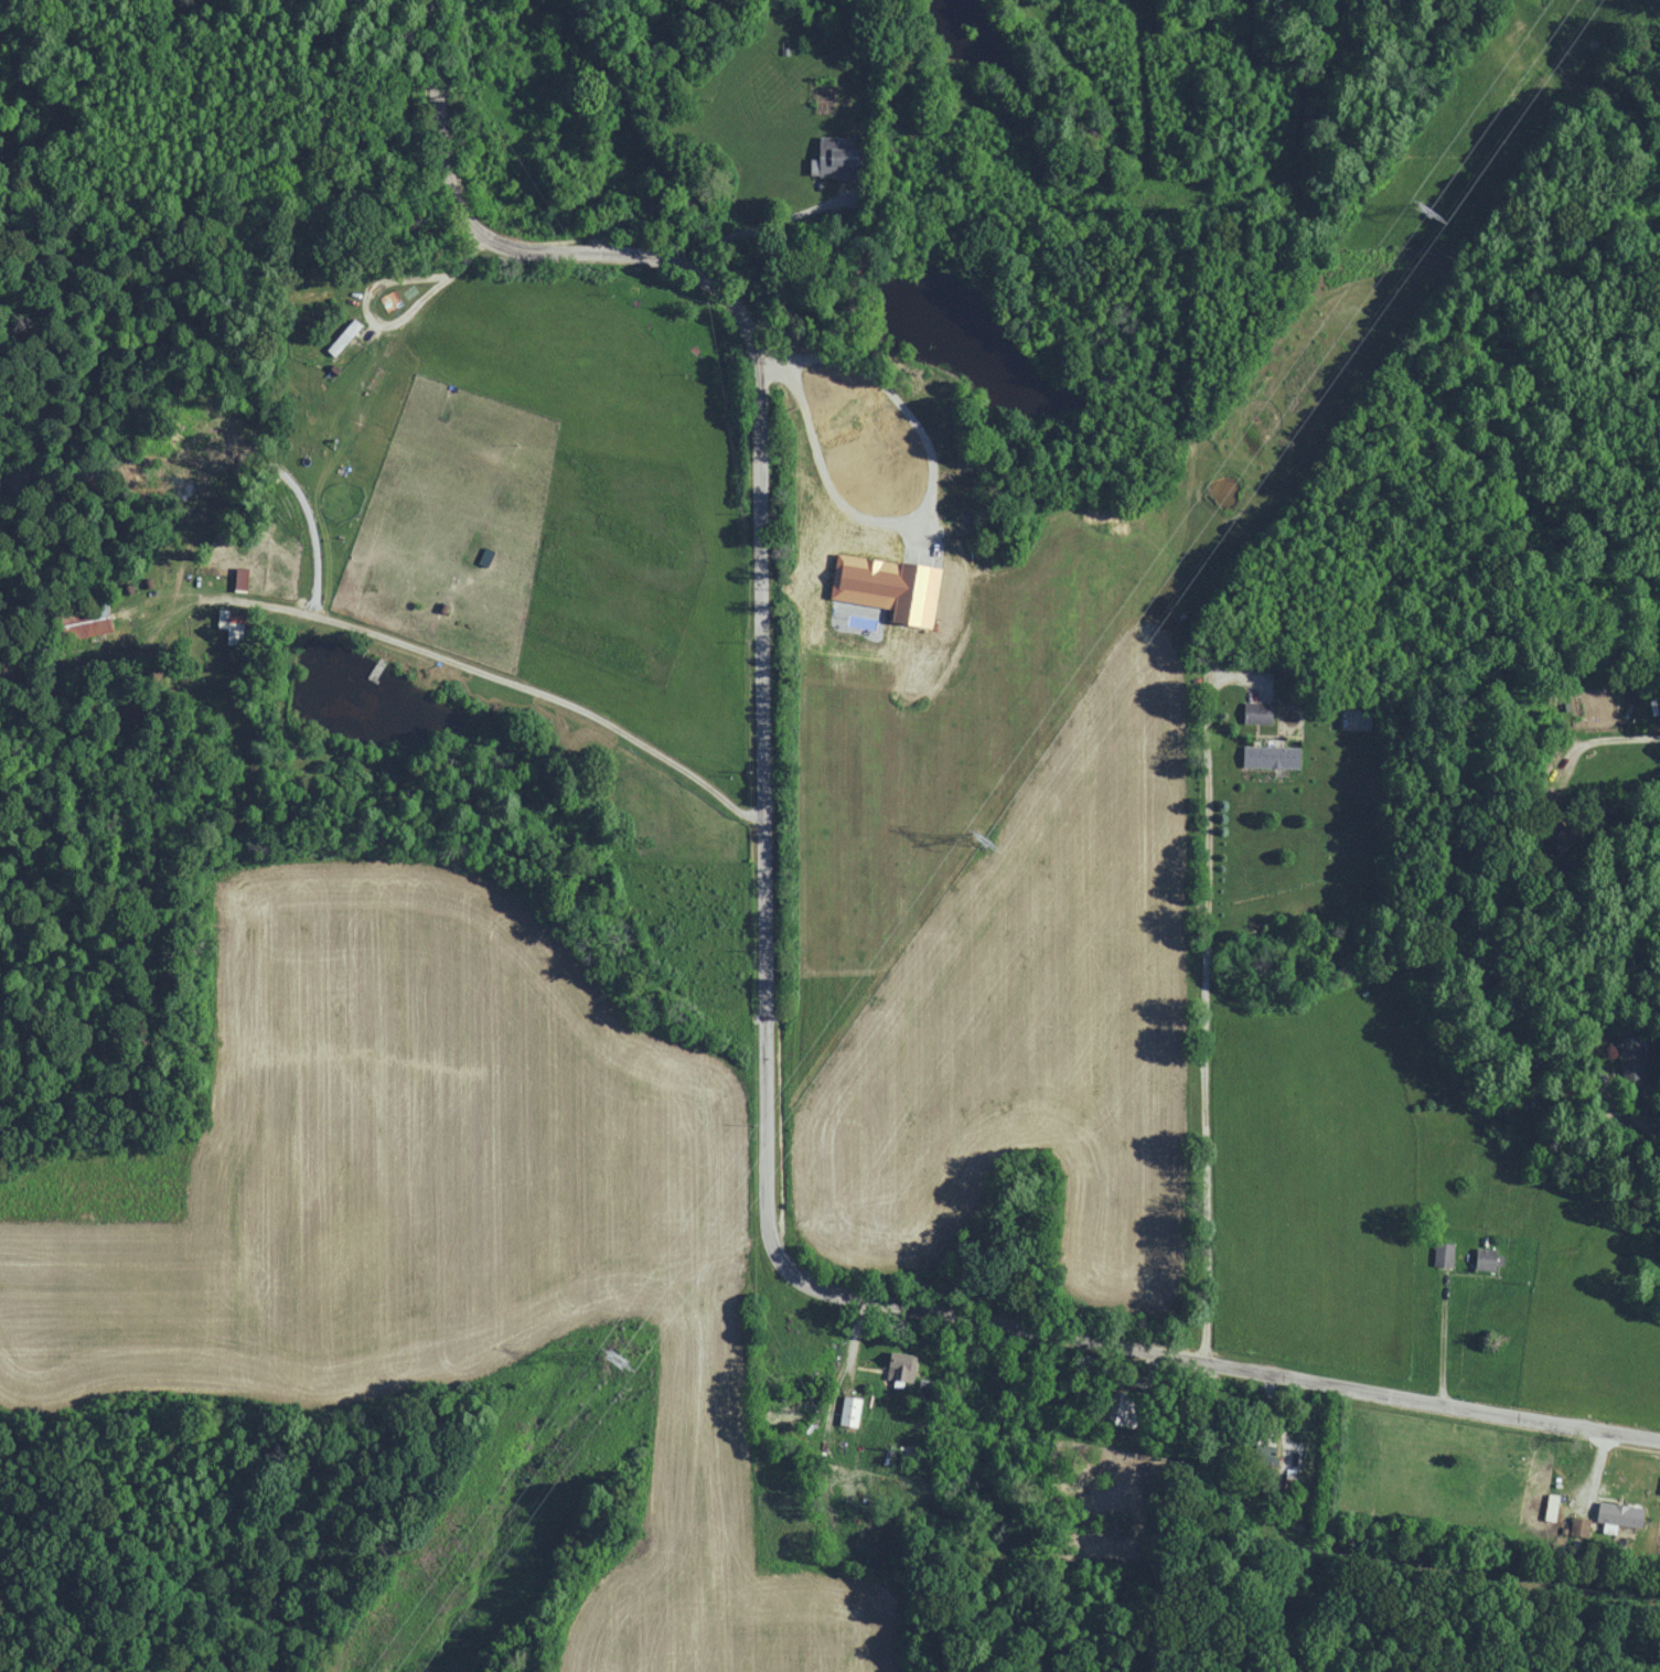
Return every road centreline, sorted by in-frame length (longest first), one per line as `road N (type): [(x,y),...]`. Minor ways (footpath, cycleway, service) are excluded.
road 1 (residential): [(1659,1445),(829,1289),(782,1268),(767,1223),(754,366),(740,291),(710,268),(666,255),(479,233),(458,213),(445,172),(429,0)]
road 2 (residential): [(1207,1362),(1204,695),(1222,674),(1244,674),(1263,680),(1260,696)]

